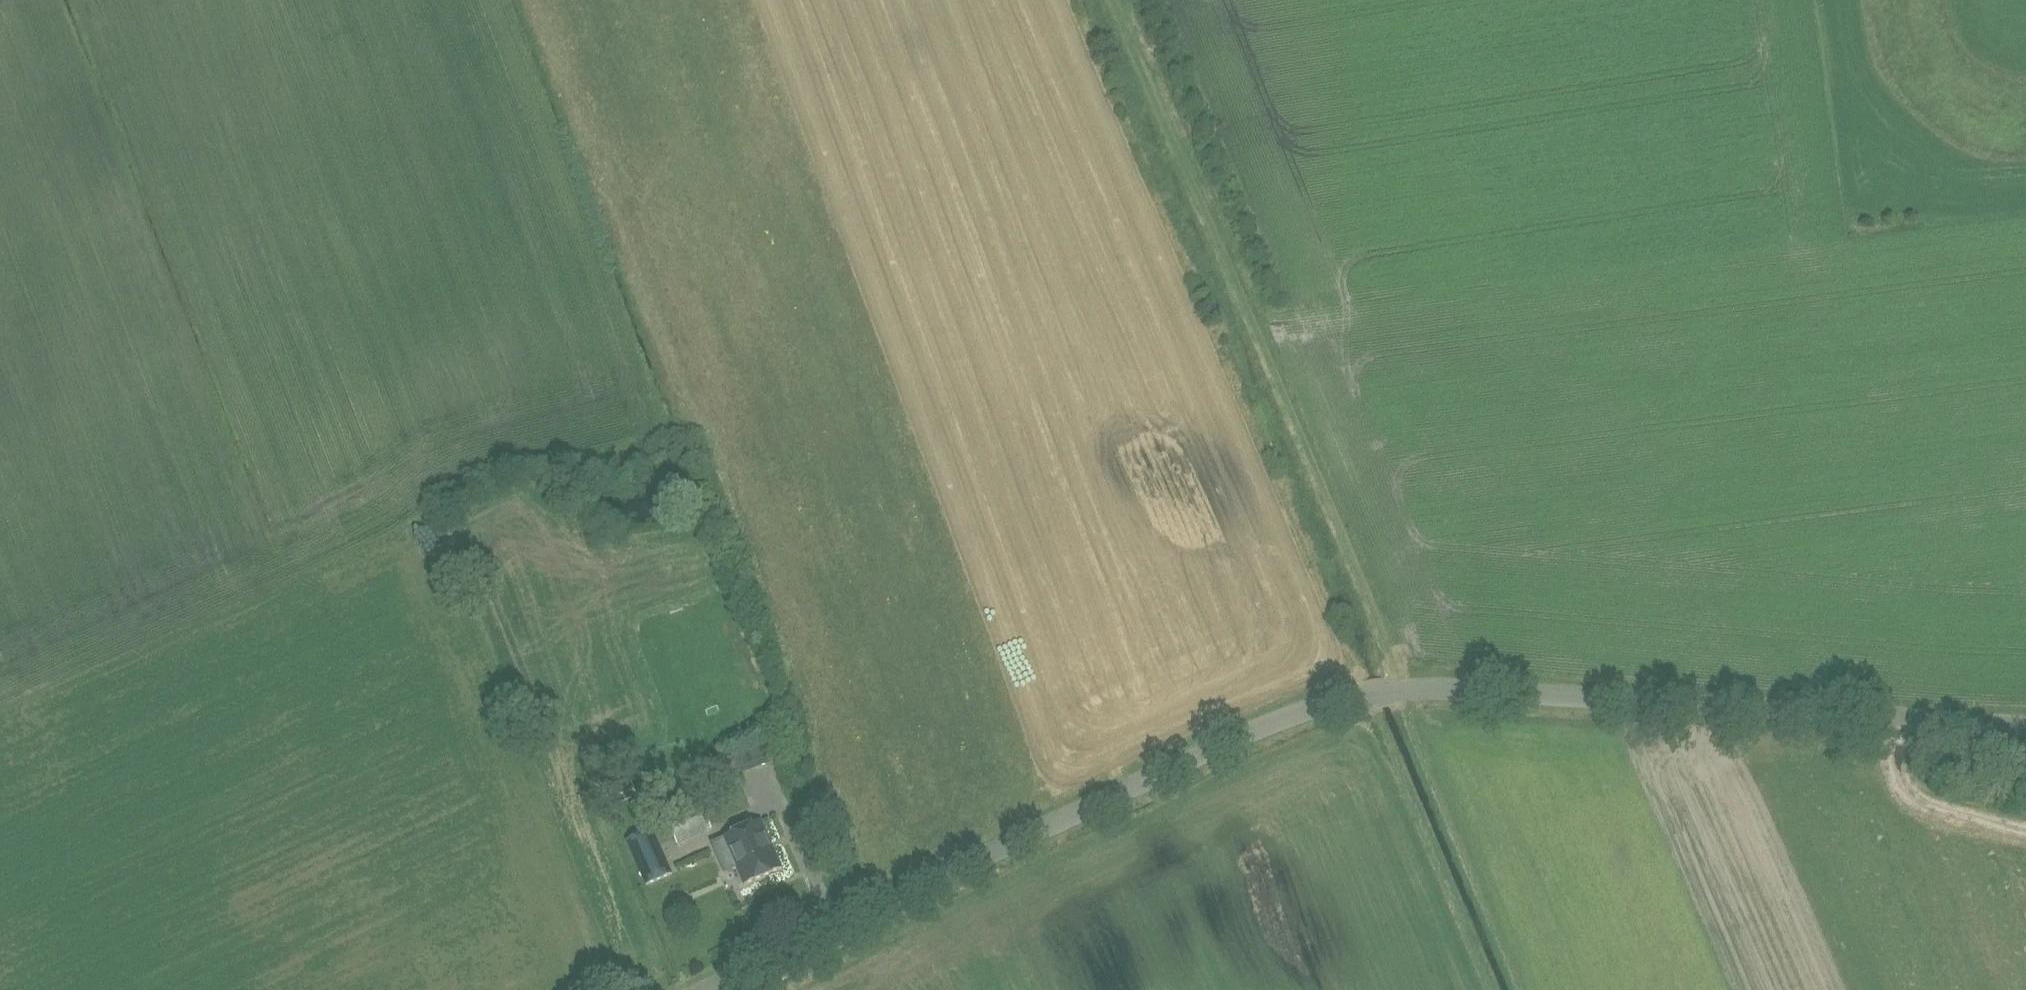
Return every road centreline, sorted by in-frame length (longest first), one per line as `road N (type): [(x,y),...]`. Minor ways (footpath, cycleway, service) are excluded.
road 1 (unclassified): [(705,989),(1228,743),(1360,697),(1445,689),(2025,727)]
road 2 (track): [(2025,833),(1911,794),(1901,764),(1914,720)]

